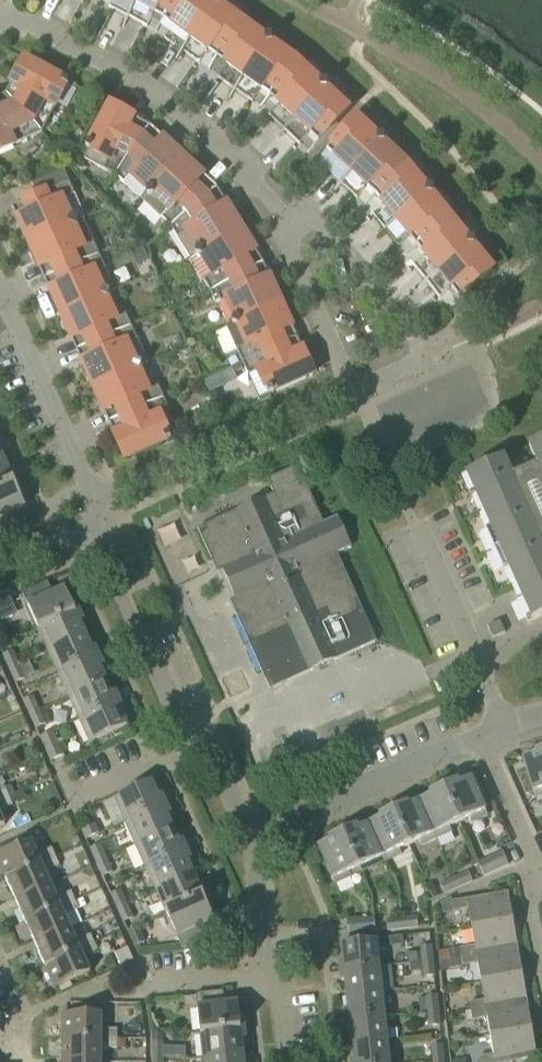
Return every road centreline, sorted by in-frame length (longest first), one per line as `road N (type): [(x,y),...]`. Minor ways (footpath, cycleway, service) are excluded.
road 1 (residential): [(250,836),(213,757),(191,748),(91,526),(93,499)]
road 2 (residential): [(291,227),(217,142),(157,96),(17,20),(2,19)]
road 3 (residential): [(350,383),(366,386),(428,358),(320,222),(291,227)]
road 4 (residential): [(93,499),(350,383)]
road 5 (residential): [(541,974),(529,902),(533,860),(478,738)]
road 6 (residential): [(250,836),(478,738)]
road 7 (residential): [(288,1061),(279,975),(261,948),(250,836)]
road 8 (residential): [(93,499),(0,290)]
road 9 (residential): [(350,383),(289,250),(291,227)]

